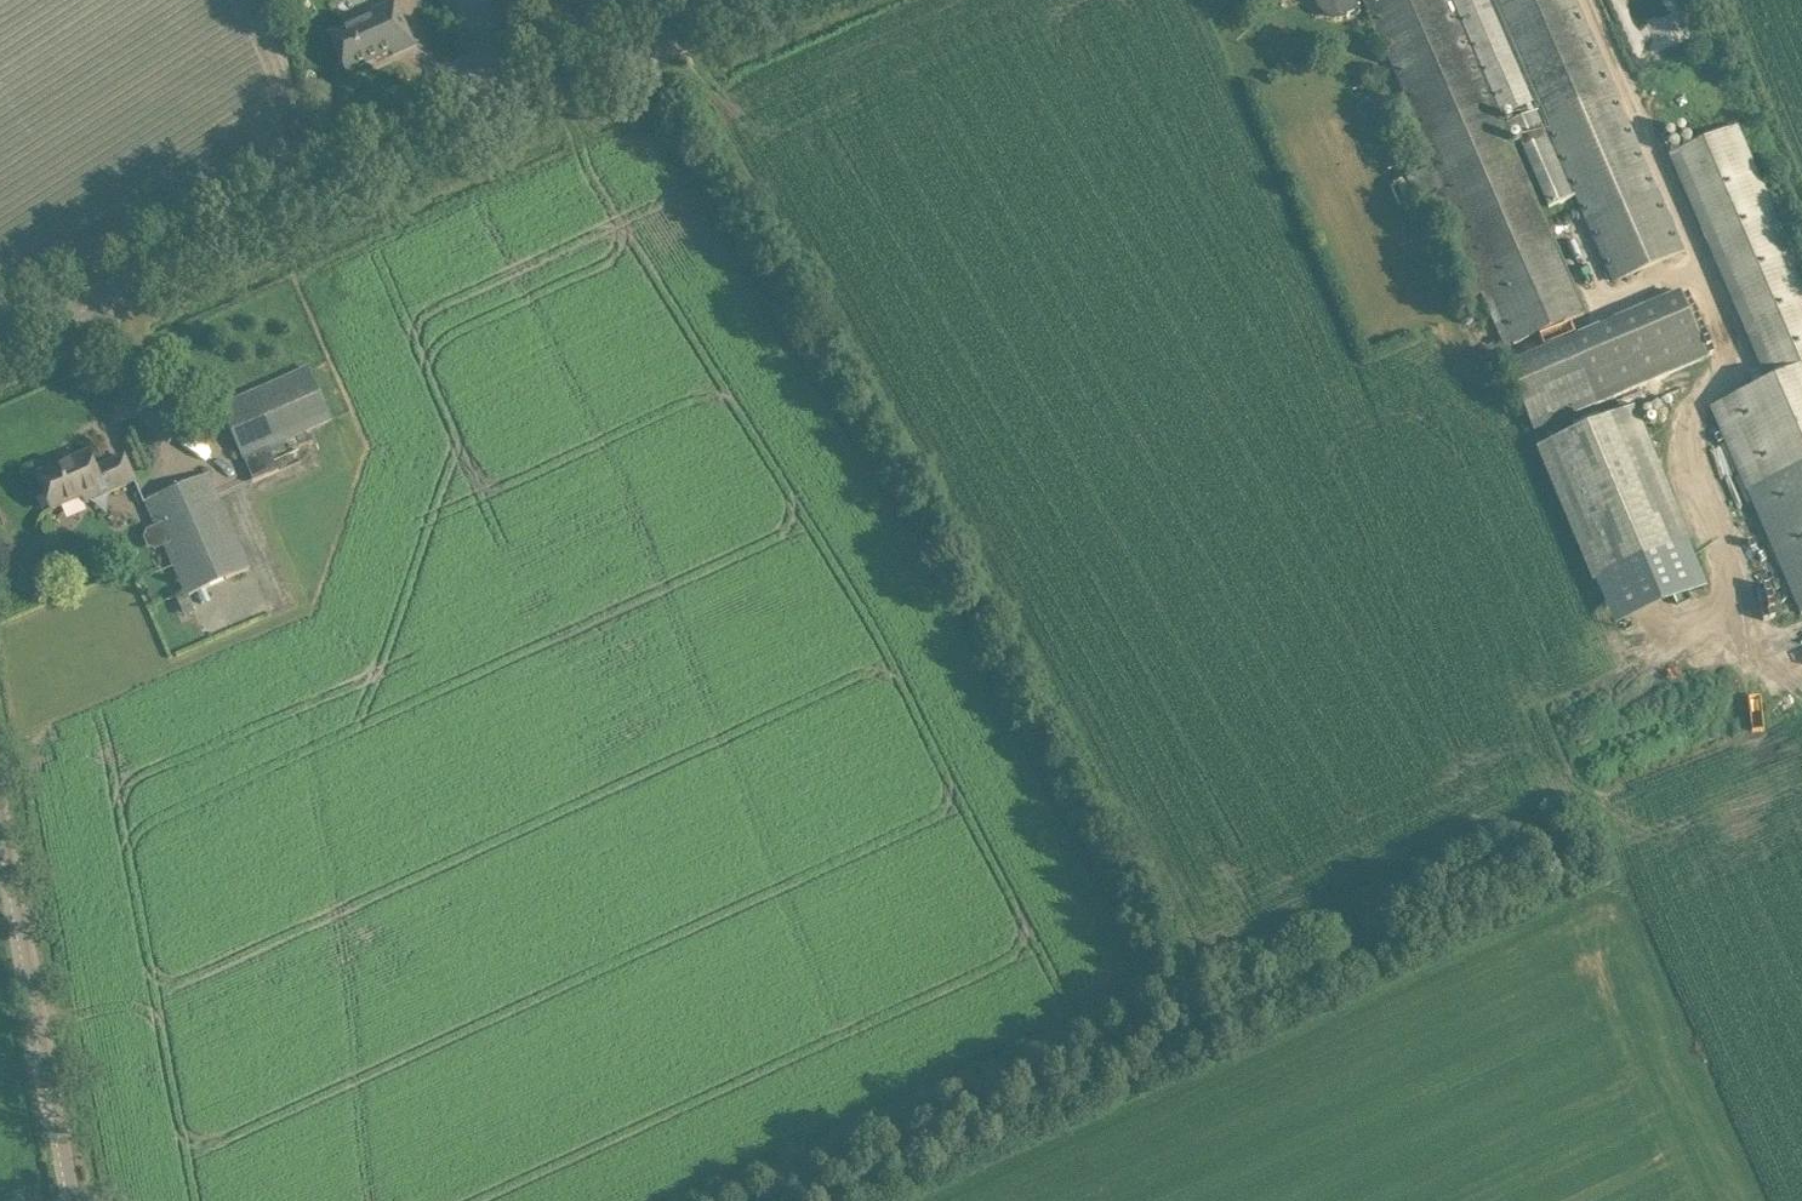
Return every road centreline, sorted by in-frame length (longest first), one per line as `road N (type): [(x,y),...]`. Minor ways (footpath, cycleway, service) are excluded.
road 1 (unclassified): [(744,0),(0,341)]
road 2 (unclassified): [(74,1200),(0,820)]

